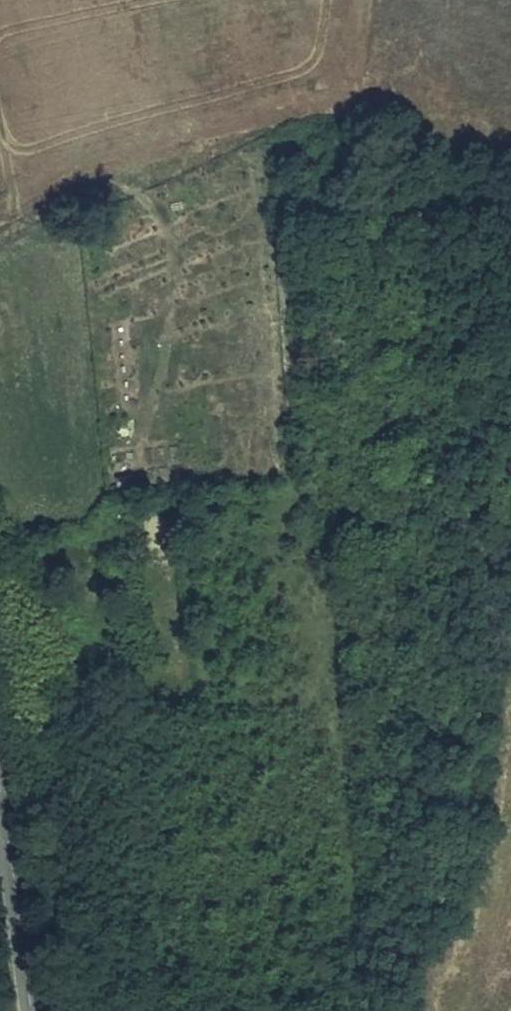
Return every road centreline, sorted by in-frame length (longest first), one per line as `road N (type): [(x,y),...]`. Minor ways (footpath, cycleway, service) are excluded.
road 1 (unclassified): [(0,818),(25,1010)]

